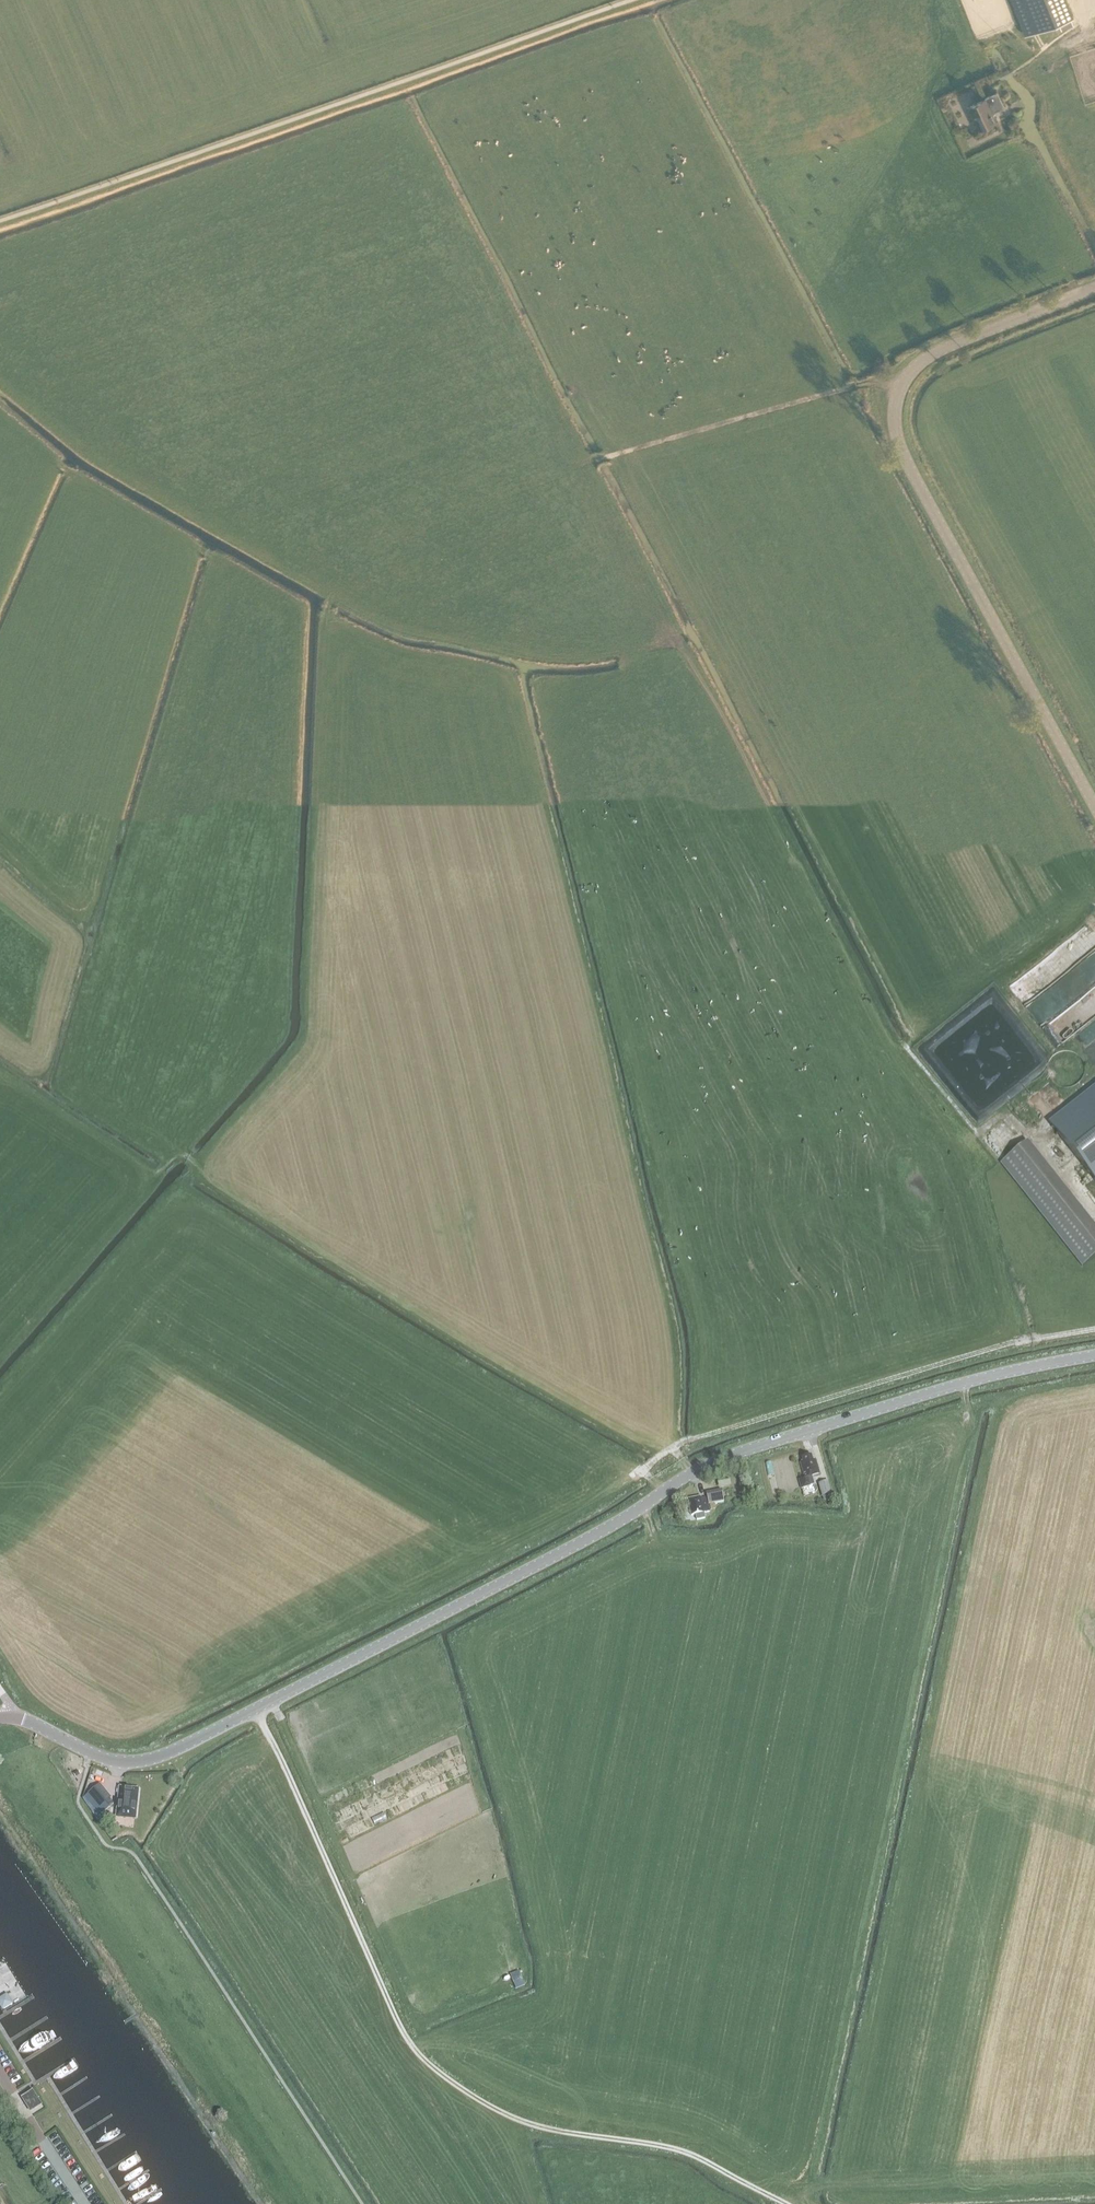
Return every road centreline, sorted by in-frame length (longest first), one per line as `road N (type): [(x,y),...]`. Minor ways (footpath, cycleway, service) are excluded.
road 1 (tertiary): [(13,1716),(117,1762),(153,1760),(612,1528),(725,1458),(990,1375),(1094,1355)]
road 2 (tertiary): [(1094,811),(901,454),(892,421),(898,388),(921,359),(1094,285)]
road 3 (track): [(580,464),(864,382),(902,381)]

